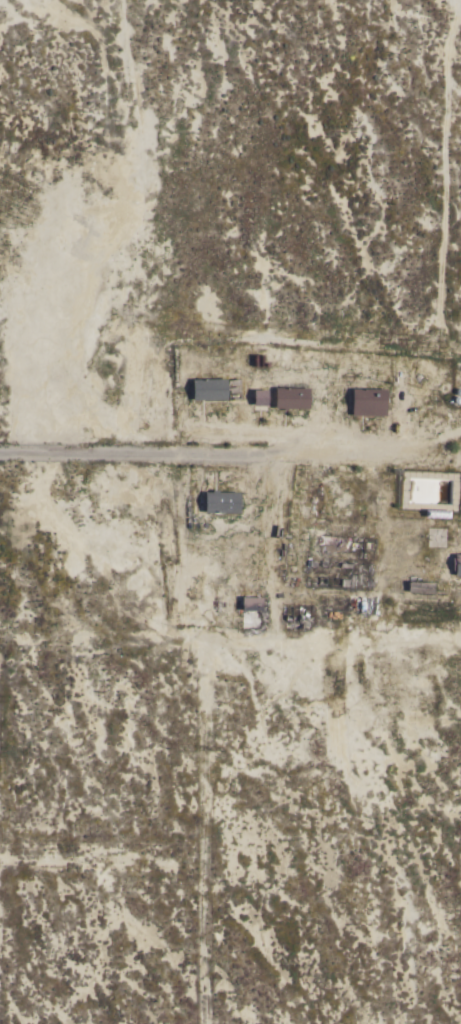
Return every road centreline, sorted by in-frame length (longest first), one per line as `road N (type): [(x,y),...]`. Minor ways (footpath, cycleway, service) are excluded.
road 1 (residential): [(0,454),(232,457)]

